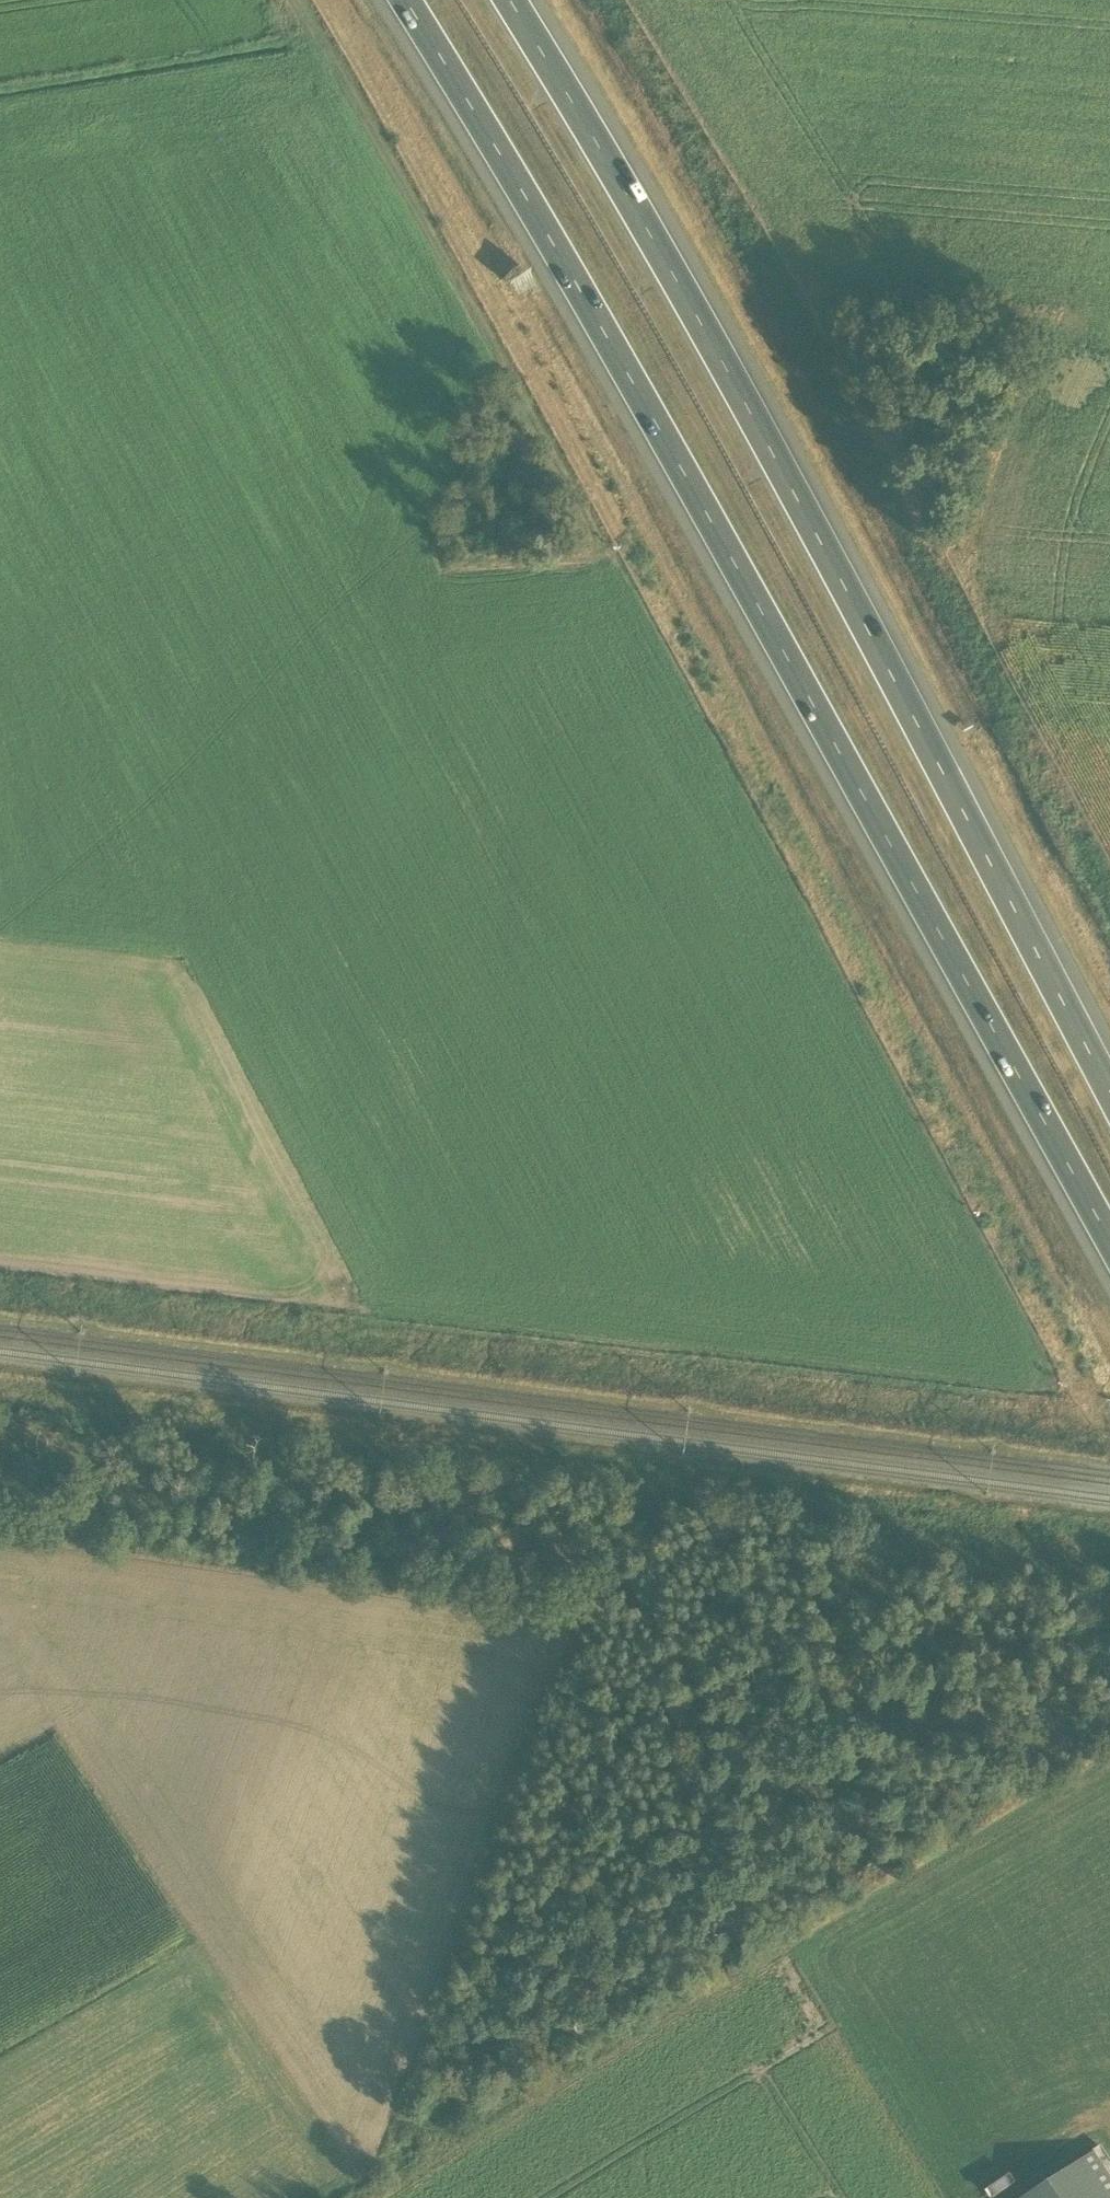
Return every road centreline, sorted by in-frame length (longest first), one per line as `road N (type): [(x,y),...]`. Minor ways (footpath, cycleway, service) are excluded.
road 1 (motorway): [(399,0),(583,297),(1109,1248)]
road 2 (motorway): [(1109,1078),(815,529),(504,0)]
road 3 (track): [(295,0),(596,537)]

